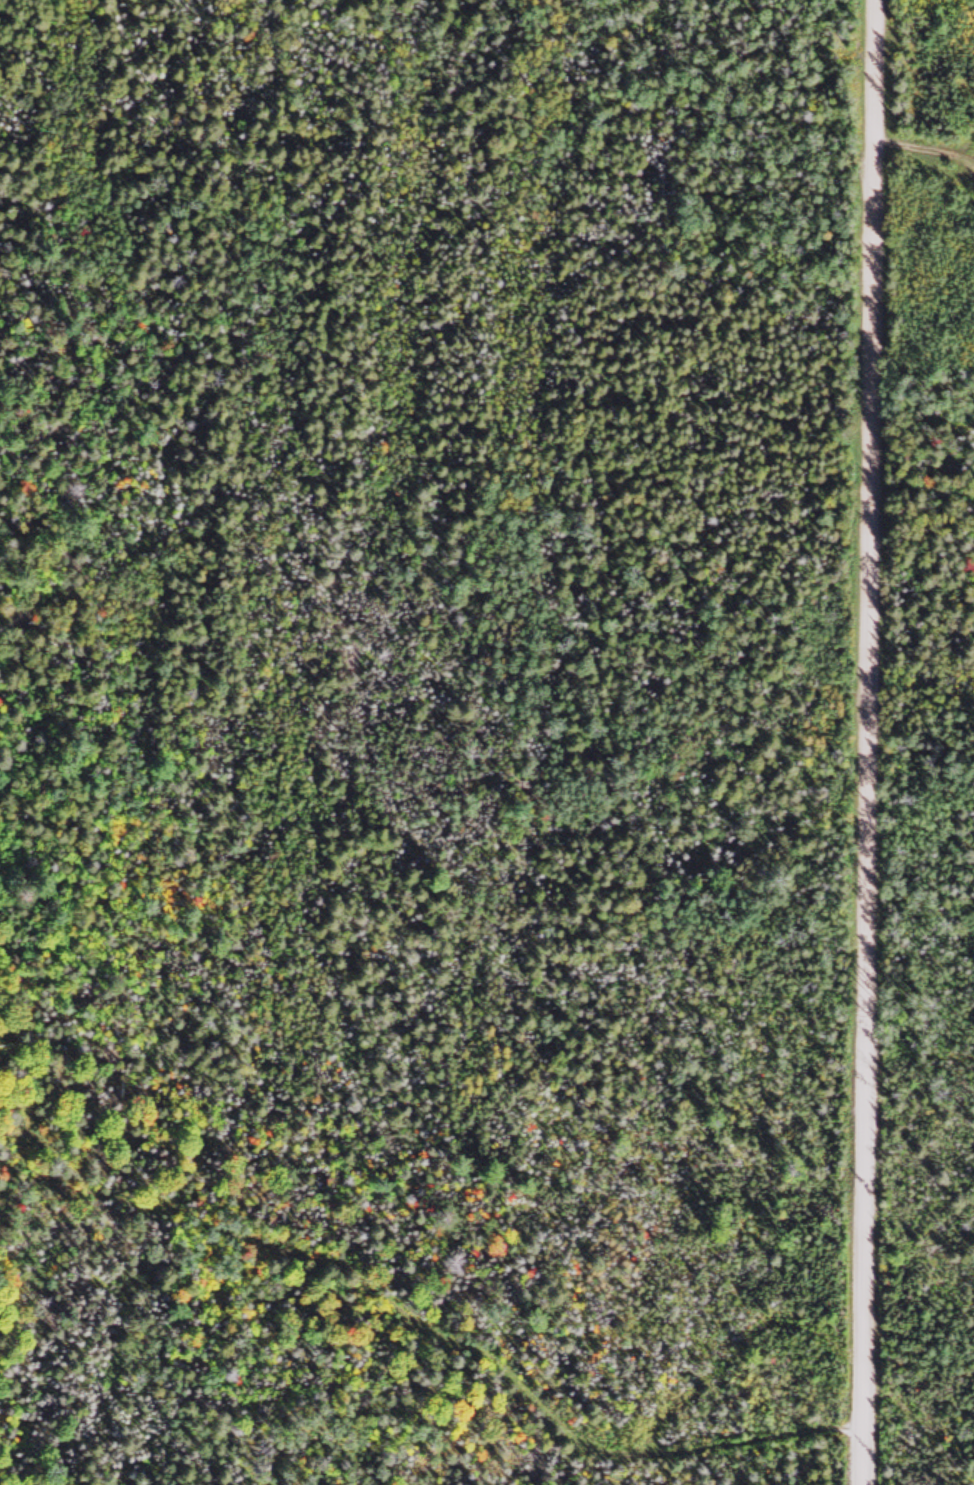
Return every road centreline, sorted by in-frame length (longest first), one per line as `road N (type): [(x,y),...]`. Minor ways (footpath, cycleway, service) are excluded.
road 1 (residential): [(866,1484),(868,0)]

